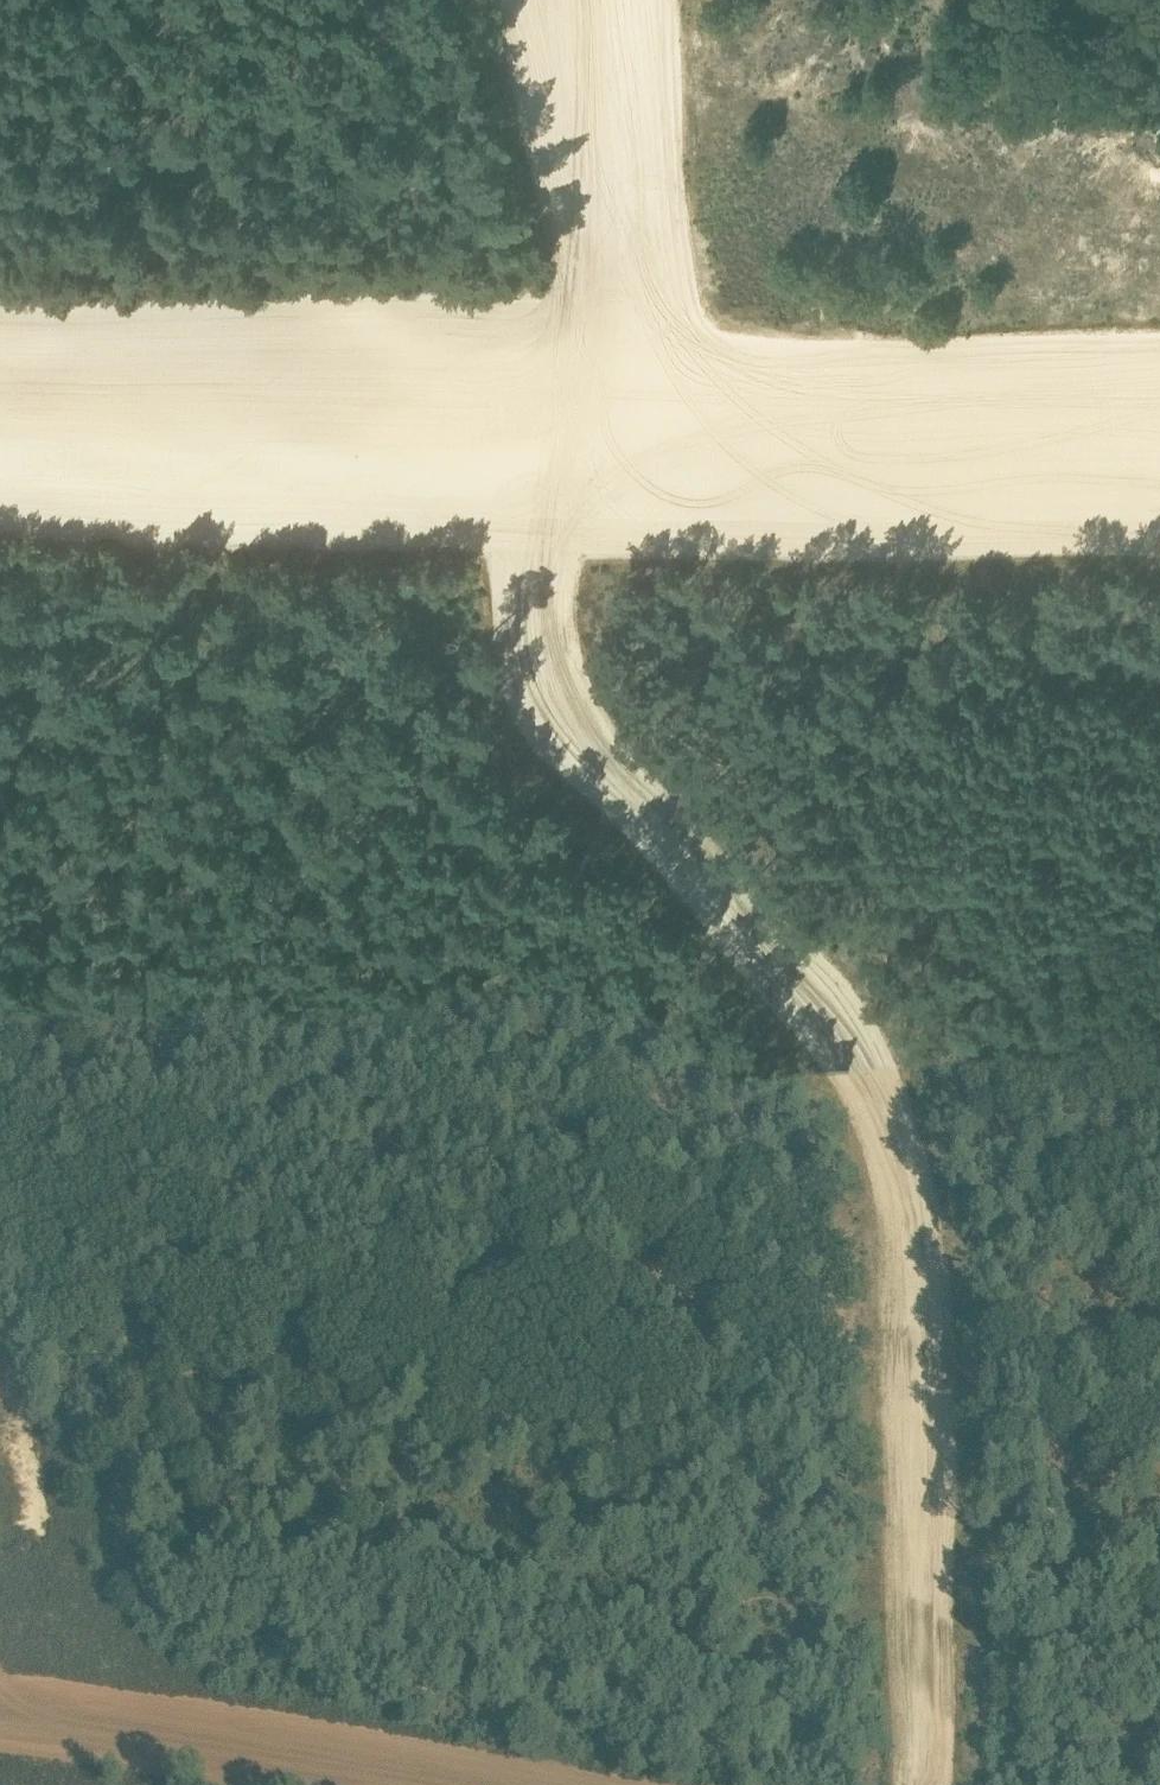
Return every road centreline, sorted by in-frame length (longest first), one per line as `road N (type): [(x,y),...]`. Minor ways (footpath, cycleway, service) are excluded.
road 1 (track): [(918,1784),(909,1247),(885,1125),(854,1038),(565,722),(544,669),(549,523),(573,427),(626,290),(630,126),(610,0)]
road 2 (track): [(573,427),(1159,429)]
road 3 (track): [(0,1711),(493,1784)]

